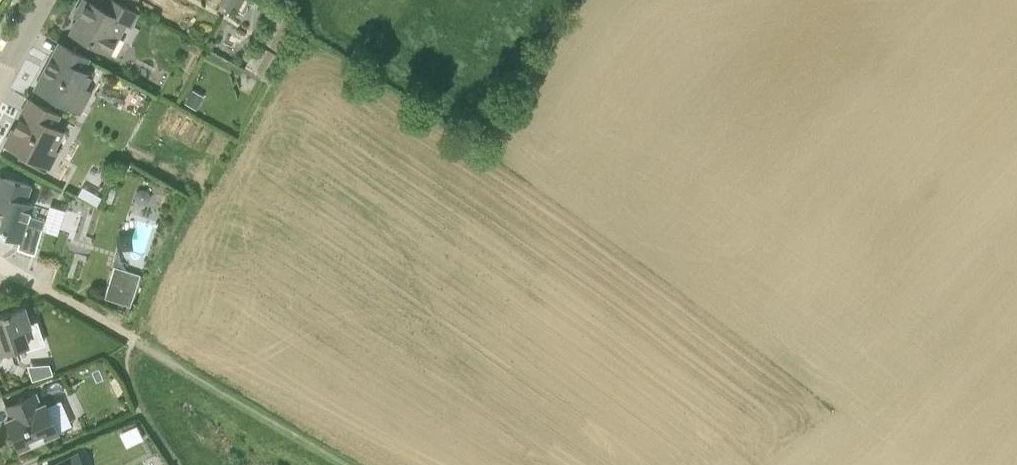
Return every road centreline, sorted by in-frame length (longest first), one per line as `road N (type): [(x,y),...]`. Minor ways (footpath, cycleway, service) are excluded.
road 1 (track): [(354,464),(133,339)]
road 2 (residential): [(0,263),(133,339)]

